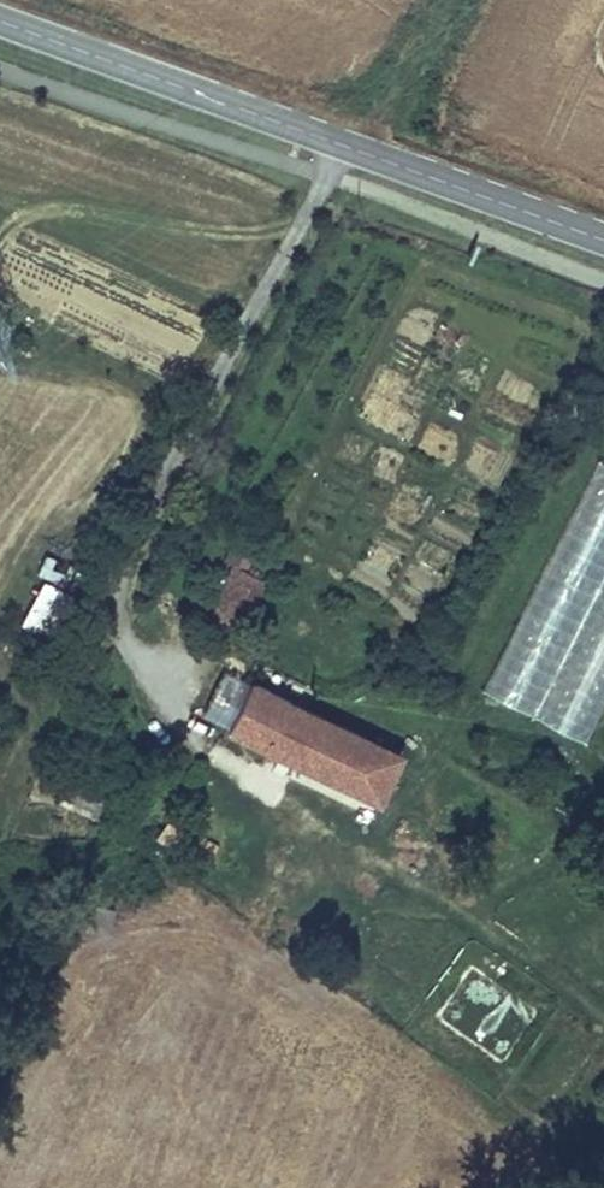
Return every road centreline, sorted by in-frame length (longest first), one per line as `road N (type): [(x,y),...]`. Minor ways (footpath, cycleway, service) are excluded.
road 1 (residential): [(342,145),(105,613),(201,661)]
road 2 (tertiary): [(342,145),(0,21)]
road 3 (tertiary): [(603,240),(342,145)]
road 4 (track): [(342,145),(446,0)]

